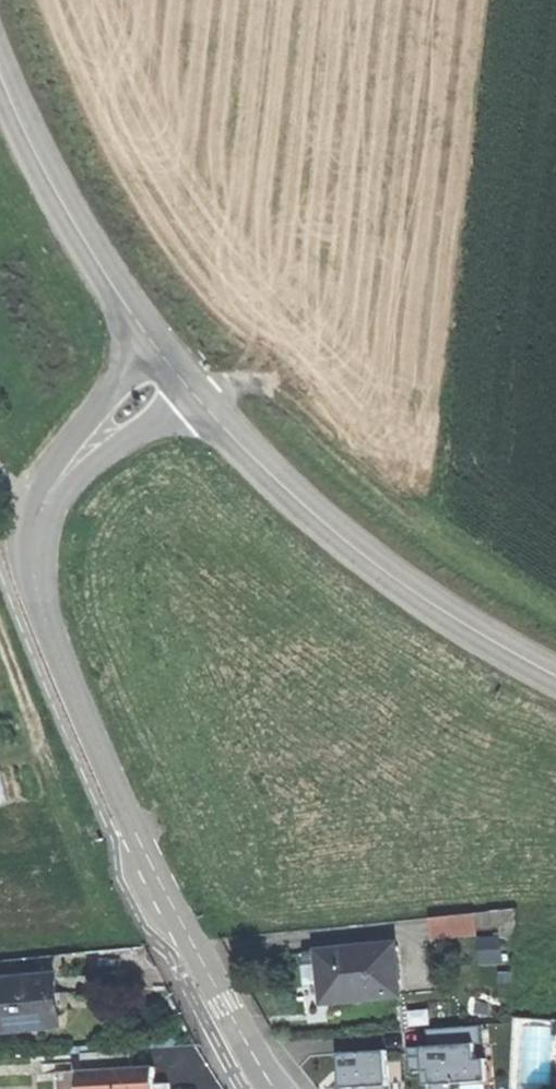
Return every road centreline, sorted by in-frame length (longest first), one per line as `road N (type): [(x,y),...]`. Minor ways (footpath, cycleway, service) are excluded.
road 1 (residential): [(278,1088),(155,876),(43,610),(31,562),(36,522),(63,471)]
road 2 (secondary): [(207,407),(250,457),(394,579),(555,675)]
road 3 (secondary): [(0,75),(81,235),(148,336)]
road 4 (residential): [(148,336),(63,471)]
road 5 (residential): [(63,471),(207,407)]

